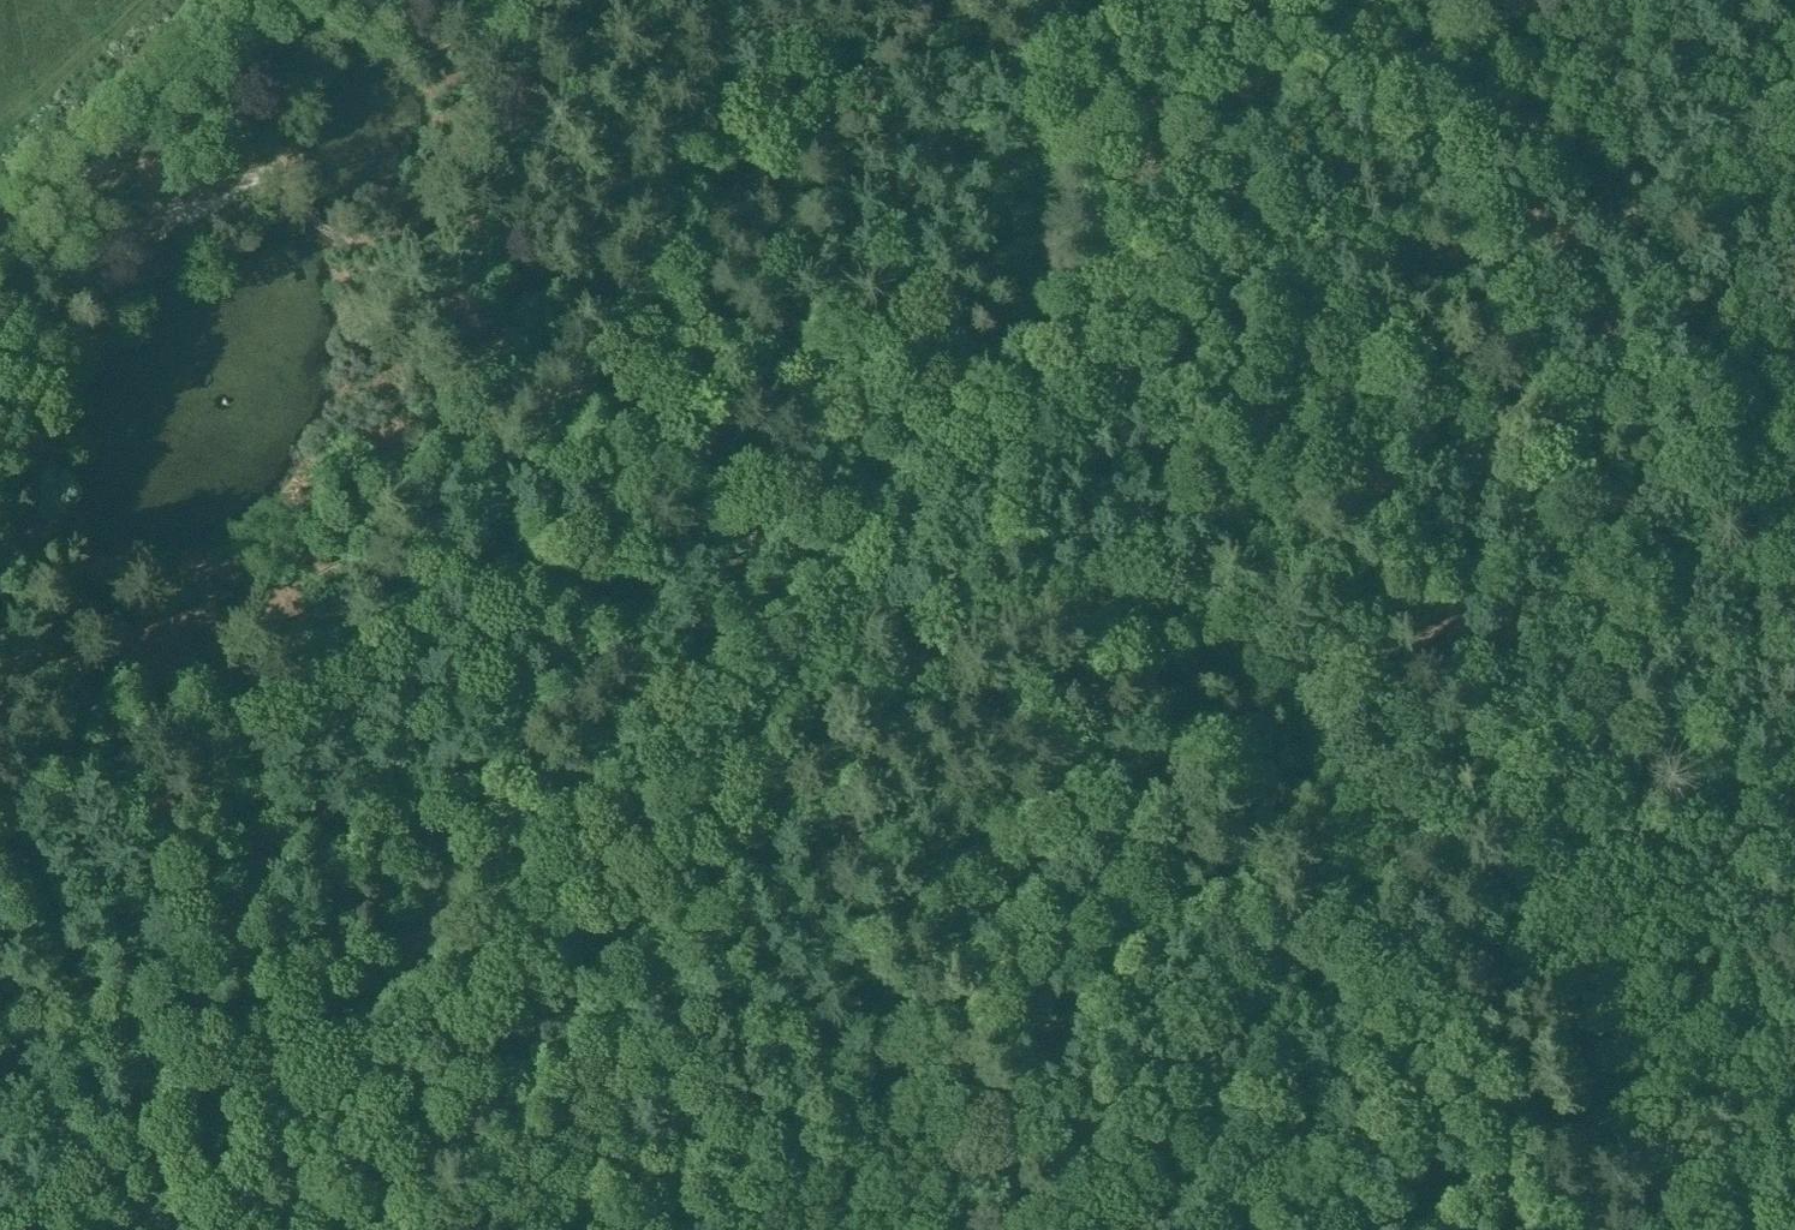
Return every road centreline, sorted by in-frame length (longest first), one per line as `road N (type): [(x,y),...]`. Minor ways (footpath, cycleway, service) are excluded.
road 1 (track): [(1399,0),(746,696)]
road 2 (track): [(746,696),(252,1229)]
road 3 (track): [(0,254),(278,0)]

